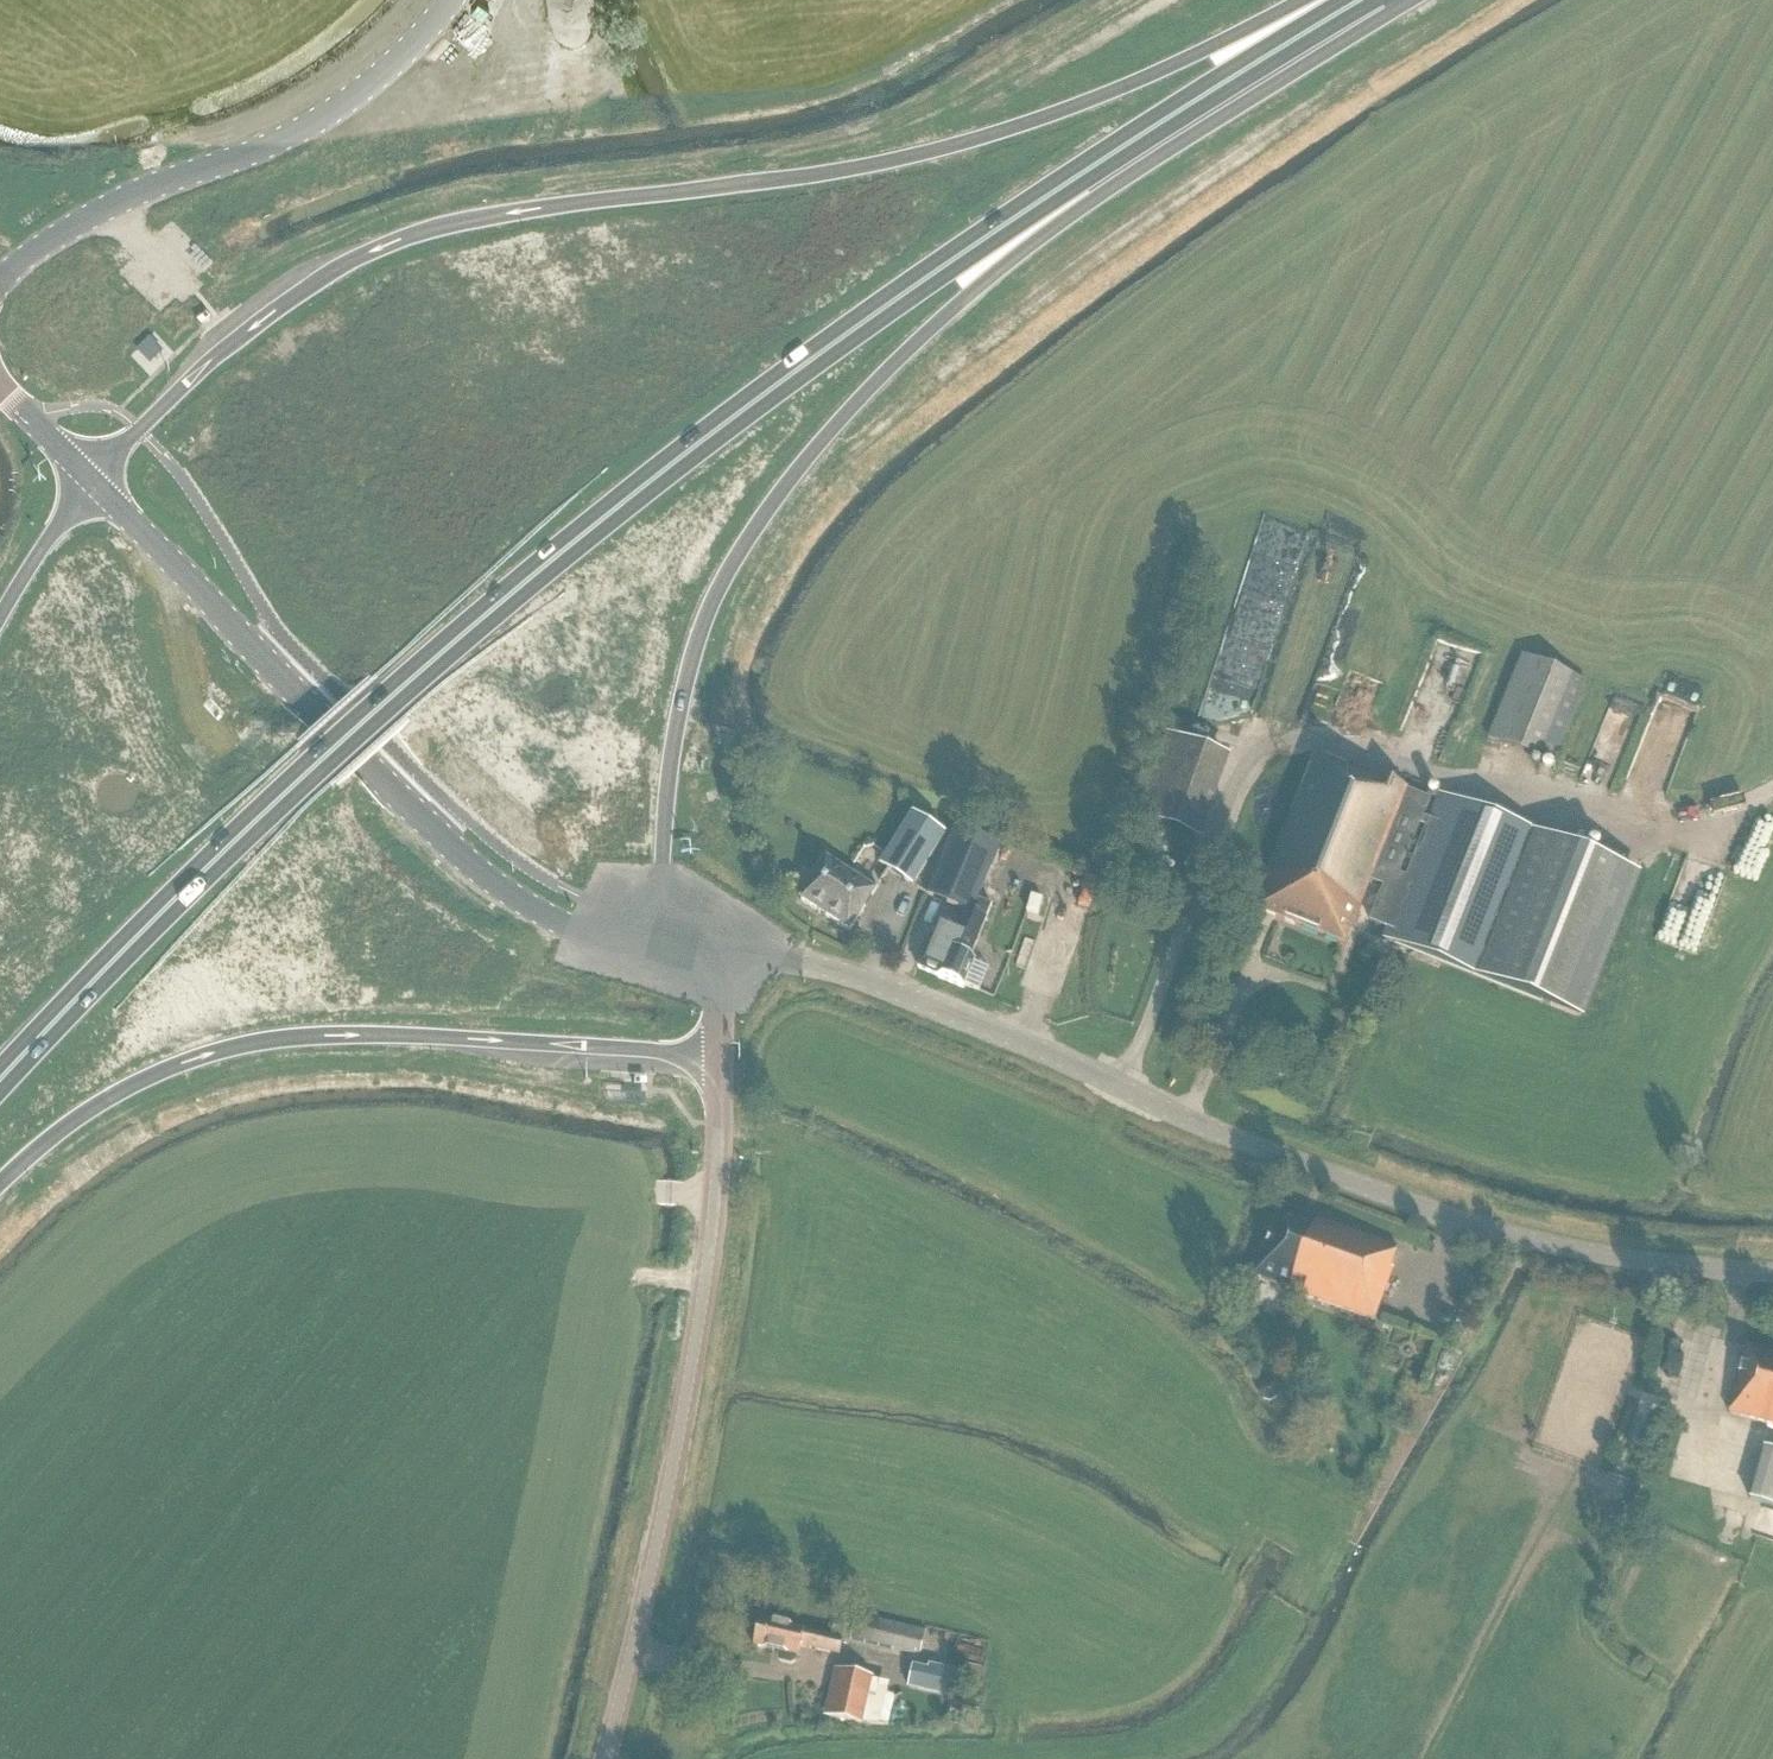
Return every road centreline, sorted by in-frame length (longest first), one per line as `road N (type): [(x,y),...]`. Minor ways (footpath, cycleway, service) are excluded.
road 1 (trunk): [(1078,177),(830,346),(577,540),(328,753),(0,1082)]
road 2 (trunk): [(1347,8),(1206,50),(1009,130),(888,162),(490,218),(394,244),(259,319),(91,480)]
road 3 (tertiary): [(1772,1277),(1613,1261),(1506,1240),(1165,1117),(1012,1039),(807,964)]
road 4 (trunk): [(655,946),(667,776),(712,603),(780,494),(828,436),(1078,177)]
road 5 (trunk): [(0,1183),(117,1093),(246,1044),(430,1036),(717,1053)]
road 6 (tertiary): [(655,946),(571,929),(480,873),(91,480)]
road 7 (tertiary): [(609,1758),(693,1373),(714,1188),(717,1053)]
road 8 (tertiary): [(0,282),(90,216),(335,113),(451,0)]
road 9 (trunk): [(1347,8),(1078,177)]
road 10 (trunk): [(91,480),(0,617)]
road 11 (tertiary): [(91,480),(0,391)]

